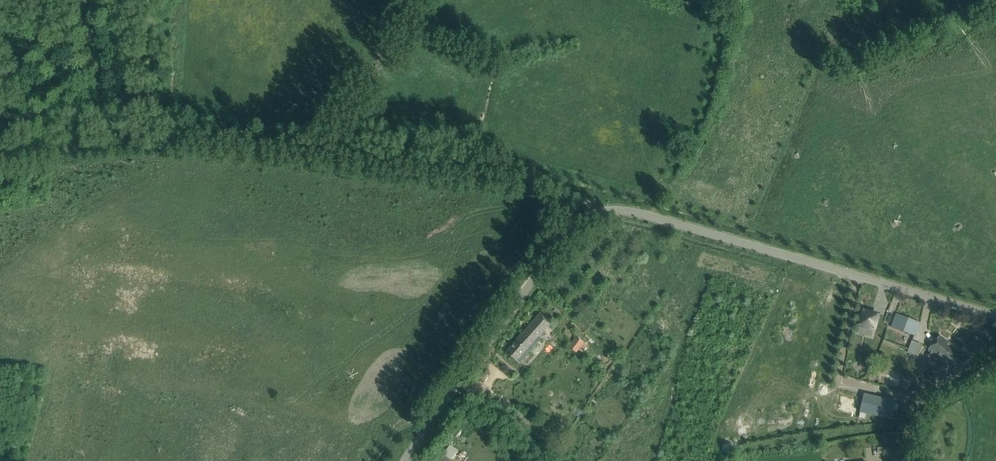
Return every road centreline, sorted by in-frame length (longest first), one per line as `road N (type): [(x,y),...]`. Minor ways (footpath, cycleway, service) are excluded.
road 1 (tertiary): [(409,460),(559,243),(585,217),(606,210),(637,212),(995,315)]
road 2 (track): [(606,210),(498,173),(318,148),(128,137),(0,152)]
road 3 (unclassified): [(915,460),(924,411),(995,366)]

